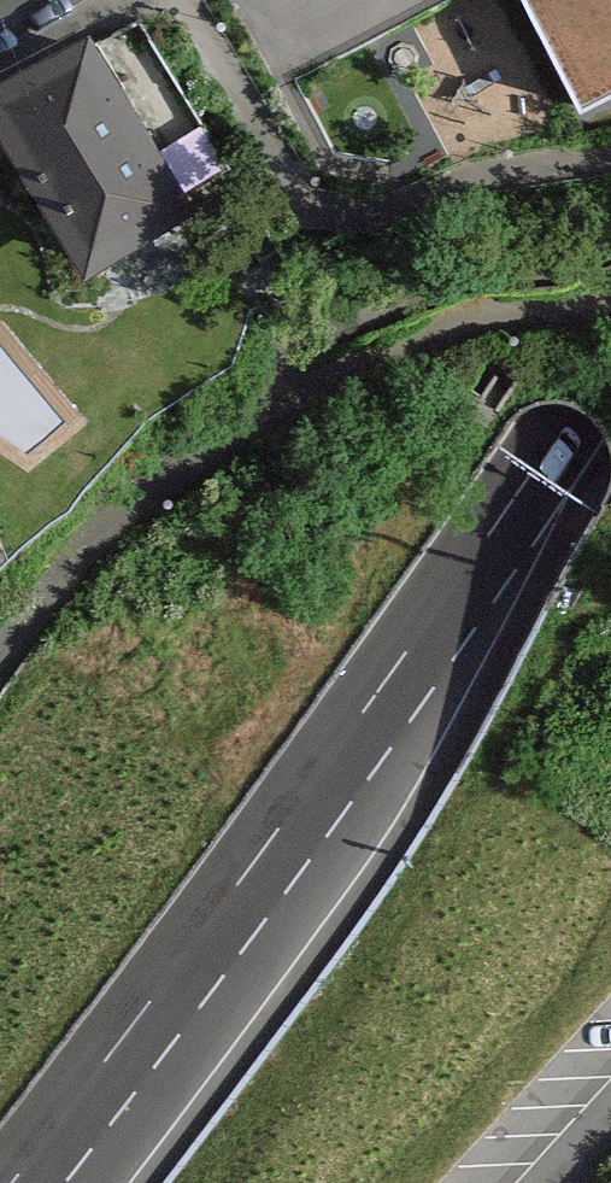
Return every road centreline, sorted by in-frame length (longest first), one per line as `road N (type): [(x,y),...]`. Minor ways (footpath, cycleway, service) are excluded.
road 1 (motorway): [(565,0),(384,336),(0,932)]
road 2 (motorway): [(13,1182),(241,881),(528,483),(610,354)]

